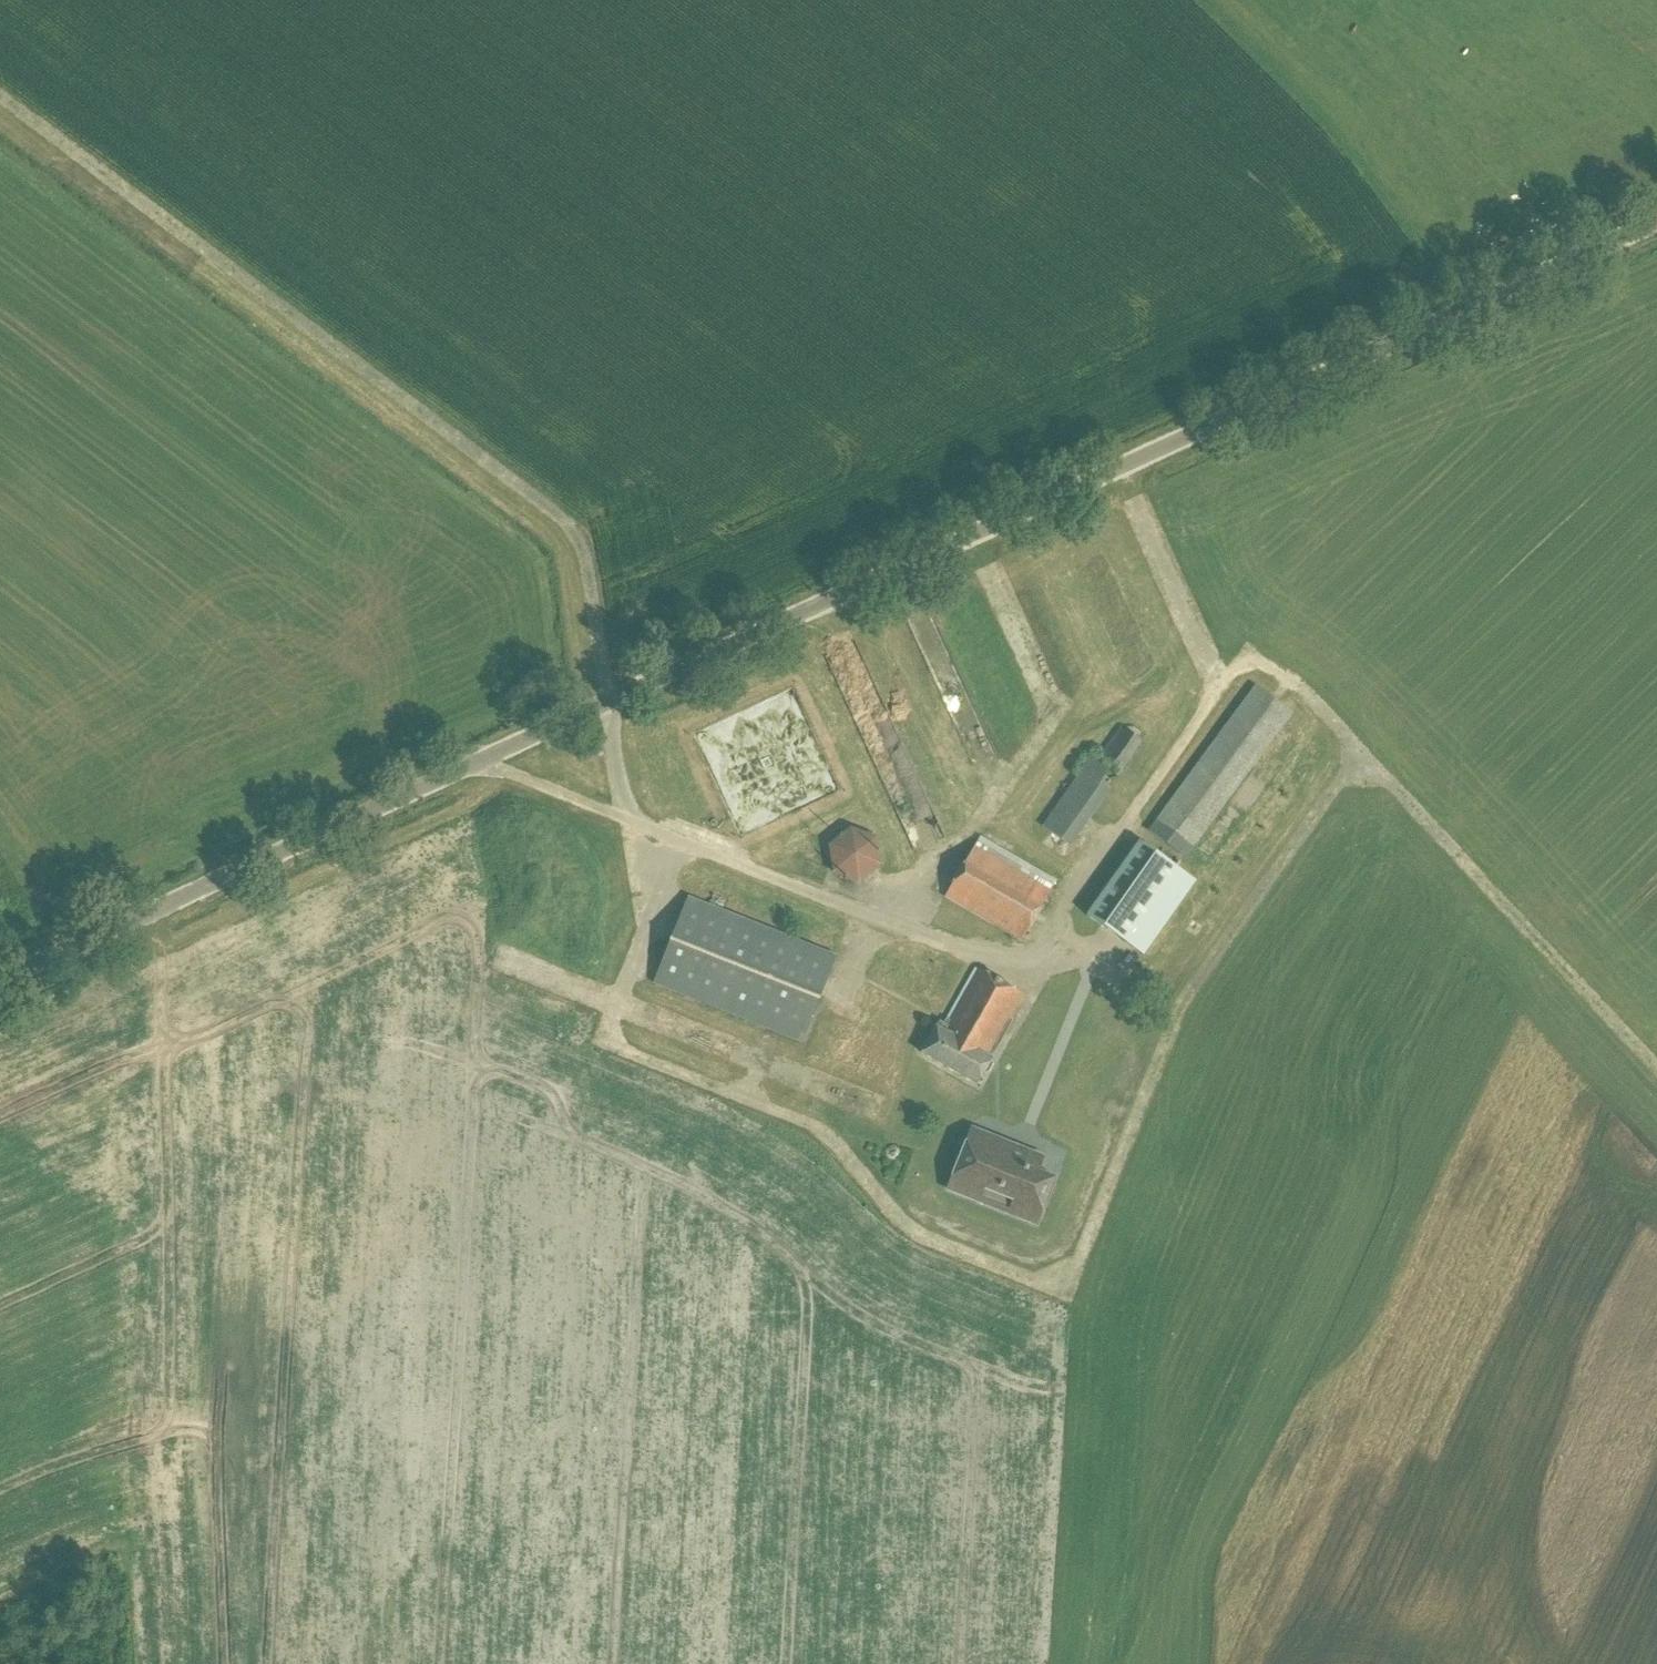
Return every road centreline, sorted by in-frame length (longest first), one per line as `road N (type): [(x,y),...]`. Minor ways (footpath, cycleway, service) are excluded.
road 1 (unclassified): [(0,984),(1656,227)]

